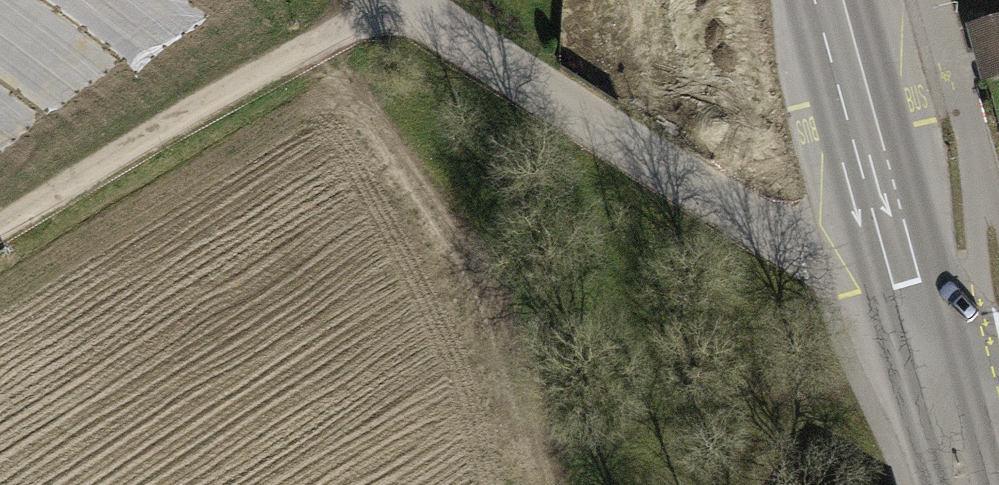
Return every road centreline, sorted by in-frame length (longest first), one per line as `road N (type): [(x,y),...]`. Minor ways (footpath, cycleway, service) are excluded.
road 1 (residential): [(404,0),(918,325)]
road 2 (track): [(0,237),(288,55),(409,4)]
road 3 (primary): [(833,0),(918,325)]
road 4 (primary): [(918,325),(964,484)]

